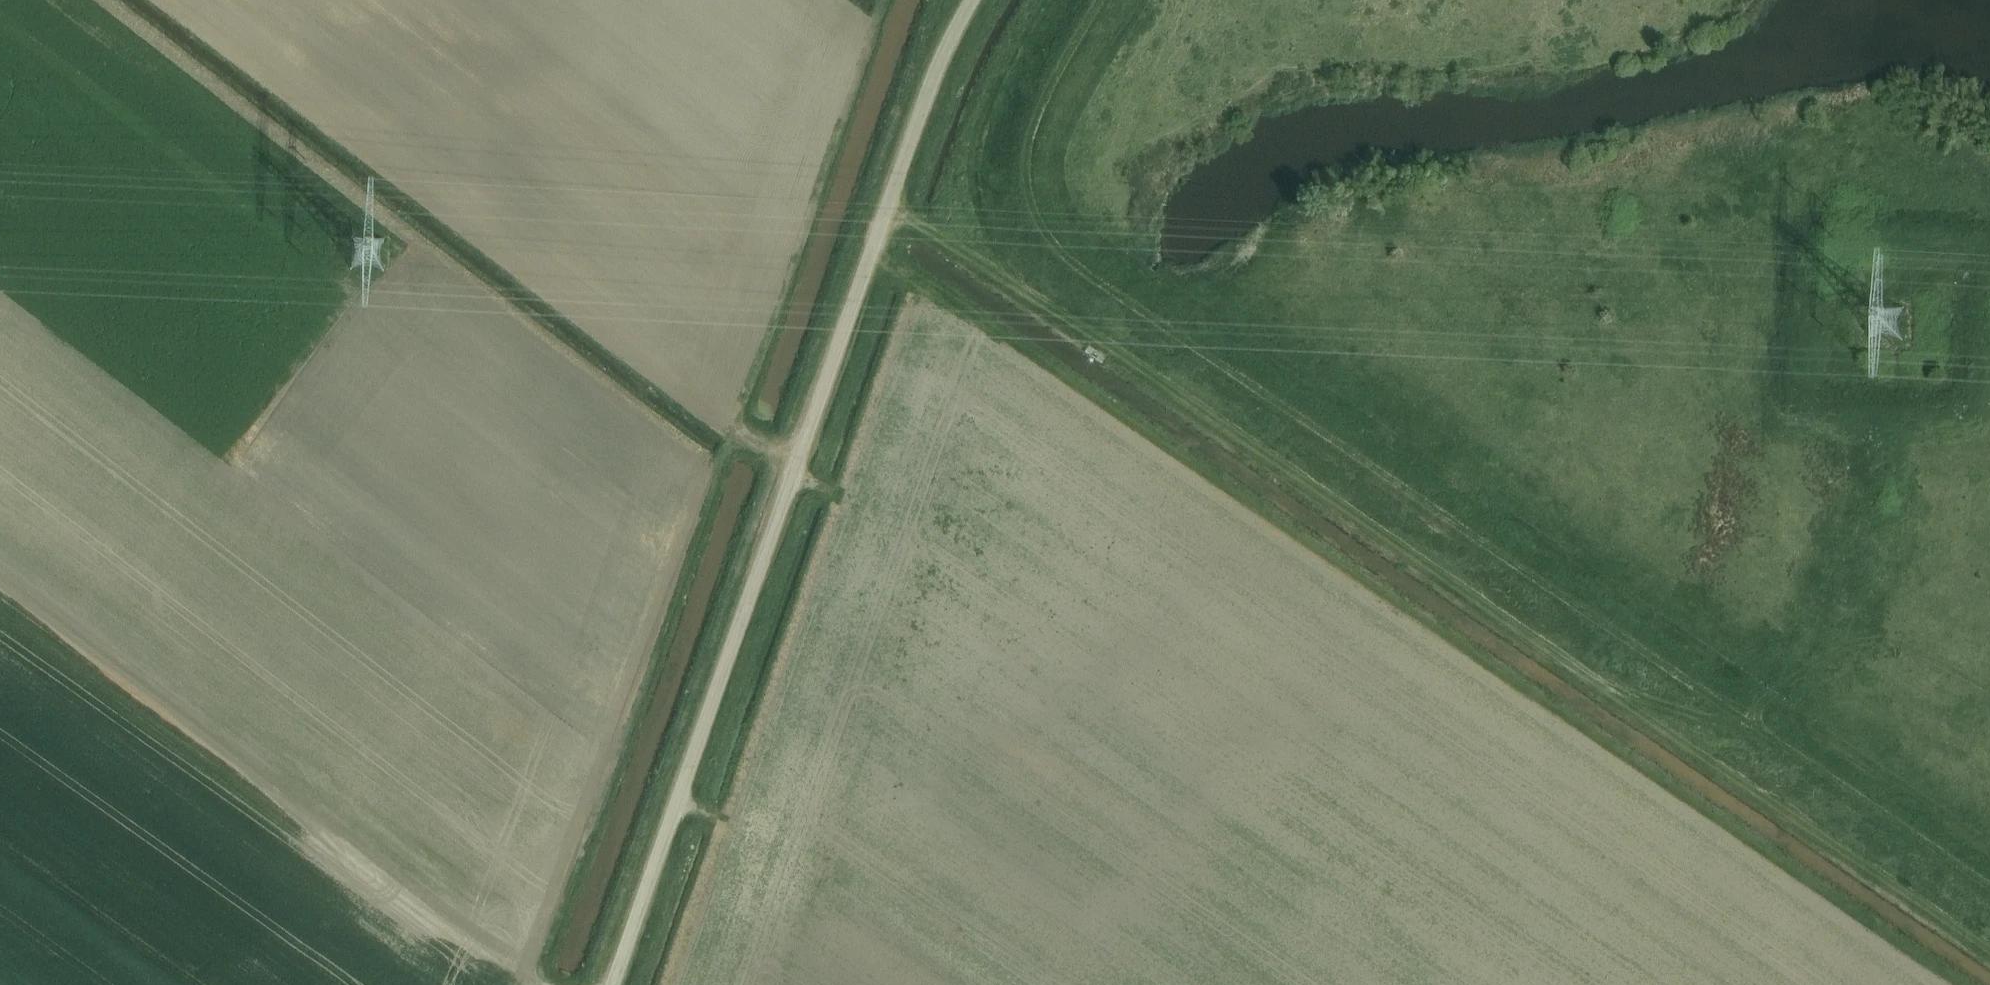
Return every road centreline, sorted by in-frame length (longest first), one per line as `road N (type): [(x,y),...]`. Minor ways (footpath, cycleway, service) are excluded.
road 1 (unclassified): [(617,984),(915,122),(940,57),(975,0)]

